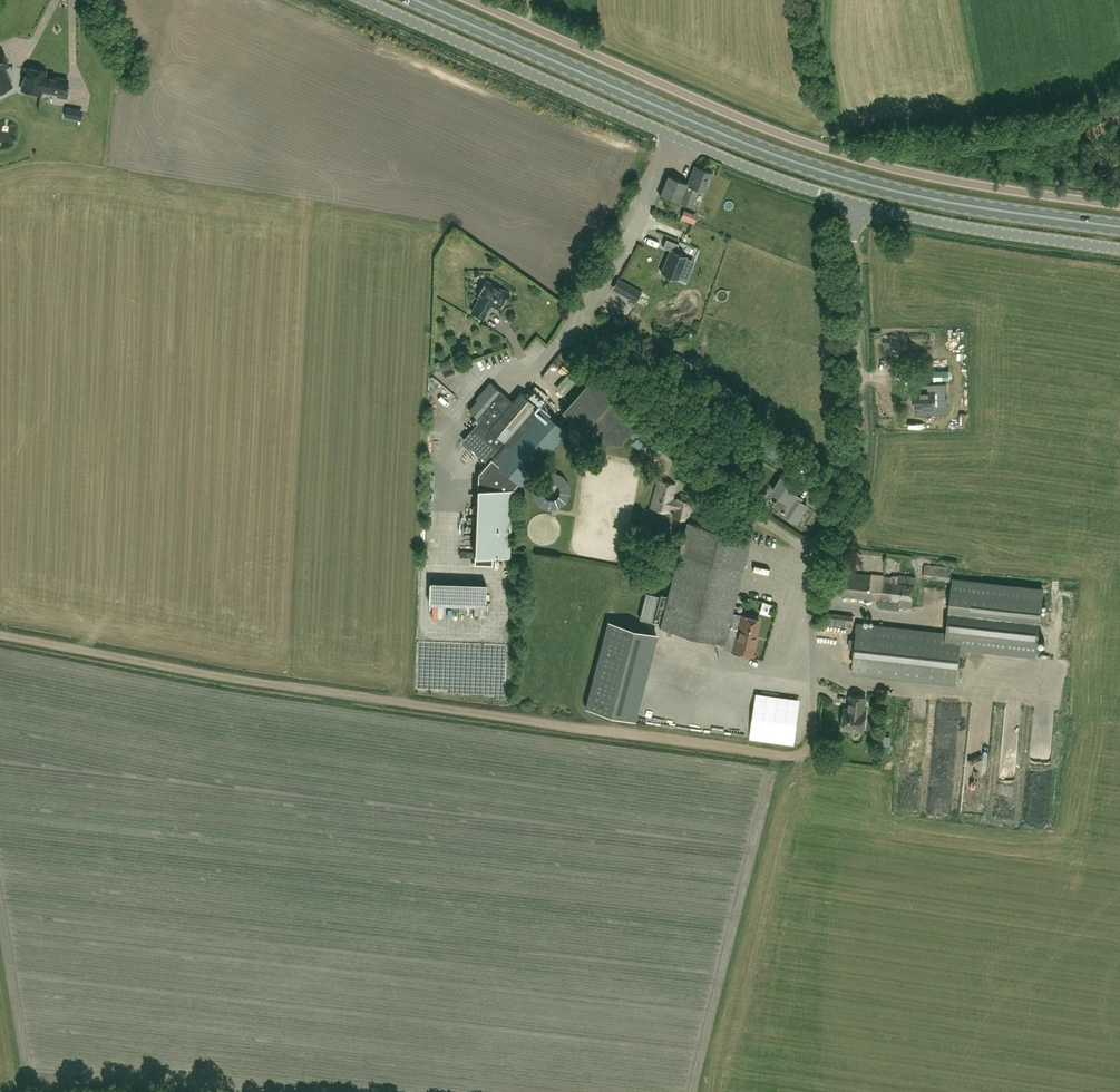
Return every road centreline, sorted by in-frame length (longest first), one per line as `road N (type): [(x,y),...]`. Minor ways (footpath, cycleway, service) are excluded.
road 1 (track): [(0,632),(231,675),(776,754),(806,751),(813,730)]
road 2 (primary): [(416,0),(828,173),(948,202),(1119,228)]
road 3 (unclassified): [(469,0),(772,131),(862,160),(1119,203)]
road 4 (unclassified): [(813,730),(813,573),(860,444),(851,202)]
road 5 (unclassified): [(851,202),(743,165),(364,0)]
road 6 (unclassified): [(1119,248),(851,202)]

